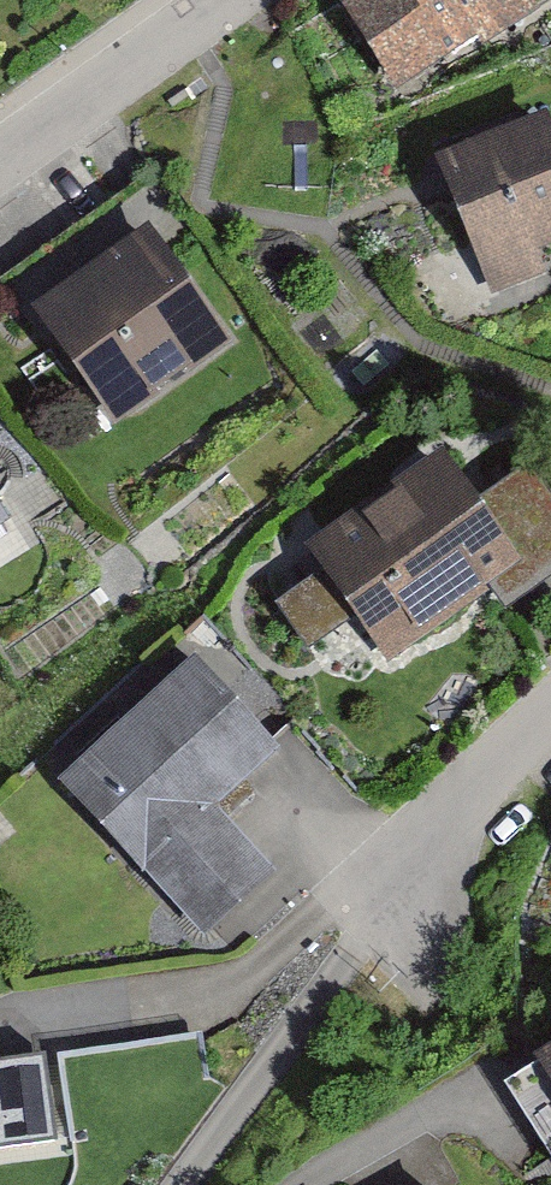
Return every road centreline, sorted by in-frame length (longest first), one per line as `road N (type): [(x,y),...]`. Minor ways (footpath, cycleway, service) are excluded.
road 1 (residential): [(0,179),(236,0)]
road 2 (residential): [(550,740),(351,929)]

